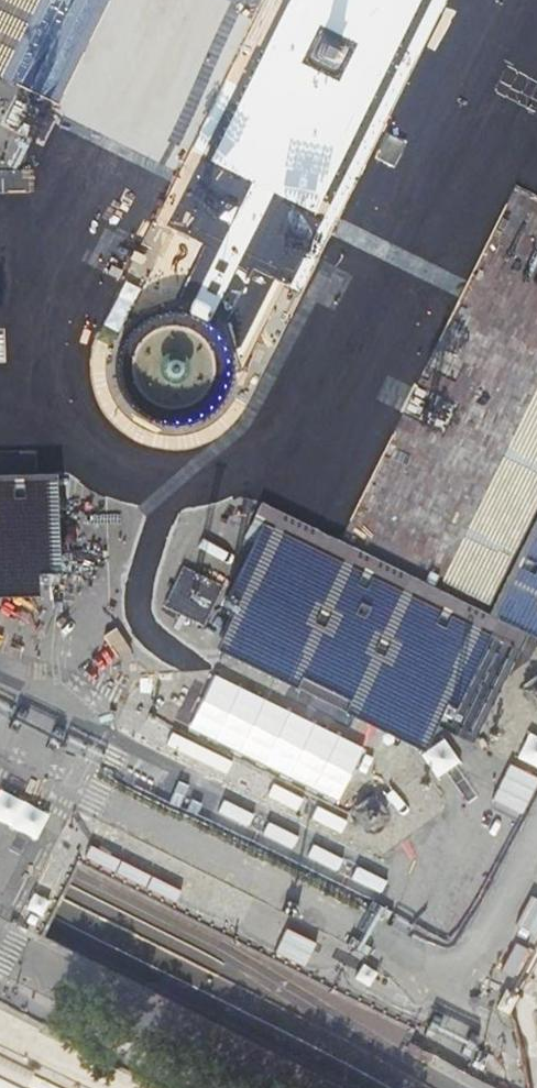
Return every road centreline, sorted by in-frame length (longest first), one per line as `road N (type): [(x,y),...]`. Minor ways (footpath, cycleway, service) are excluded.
road 1 (primary): [(49,758),(65,714),(73,648),(38,327),(44,295),(183,20)]
road 2 (primary): [(0,874),(393,1087)]
road 3 (primary): [(0,953),(273,1087)]
road 4 (primary): [(75,0),(0,152)]

